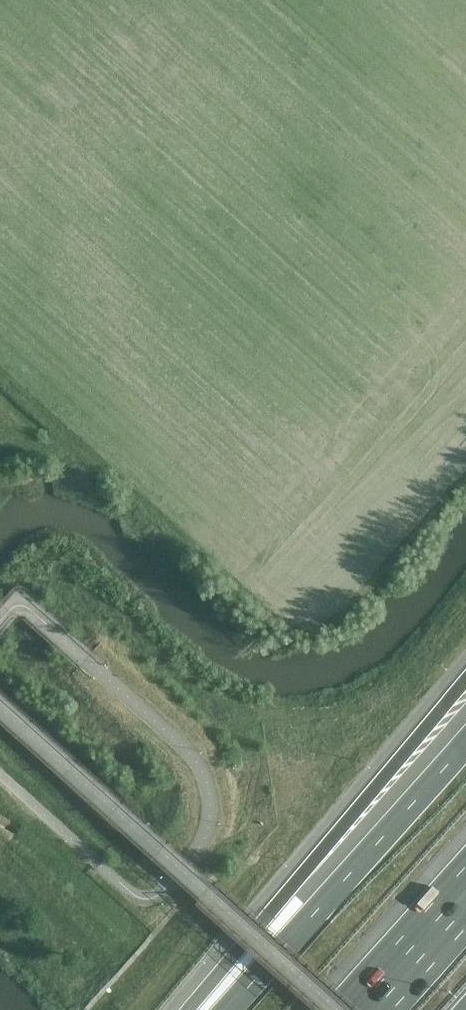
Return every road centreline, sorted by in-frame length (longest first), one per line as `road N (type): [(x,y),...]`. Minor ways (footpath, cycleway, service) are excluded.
road 1 (motorway): [(465,677),(196,1009)]
road 2 (motorway): [(465,737),(223,1009)]
road 3 (motorway): [(465,887),(355,1009)]

